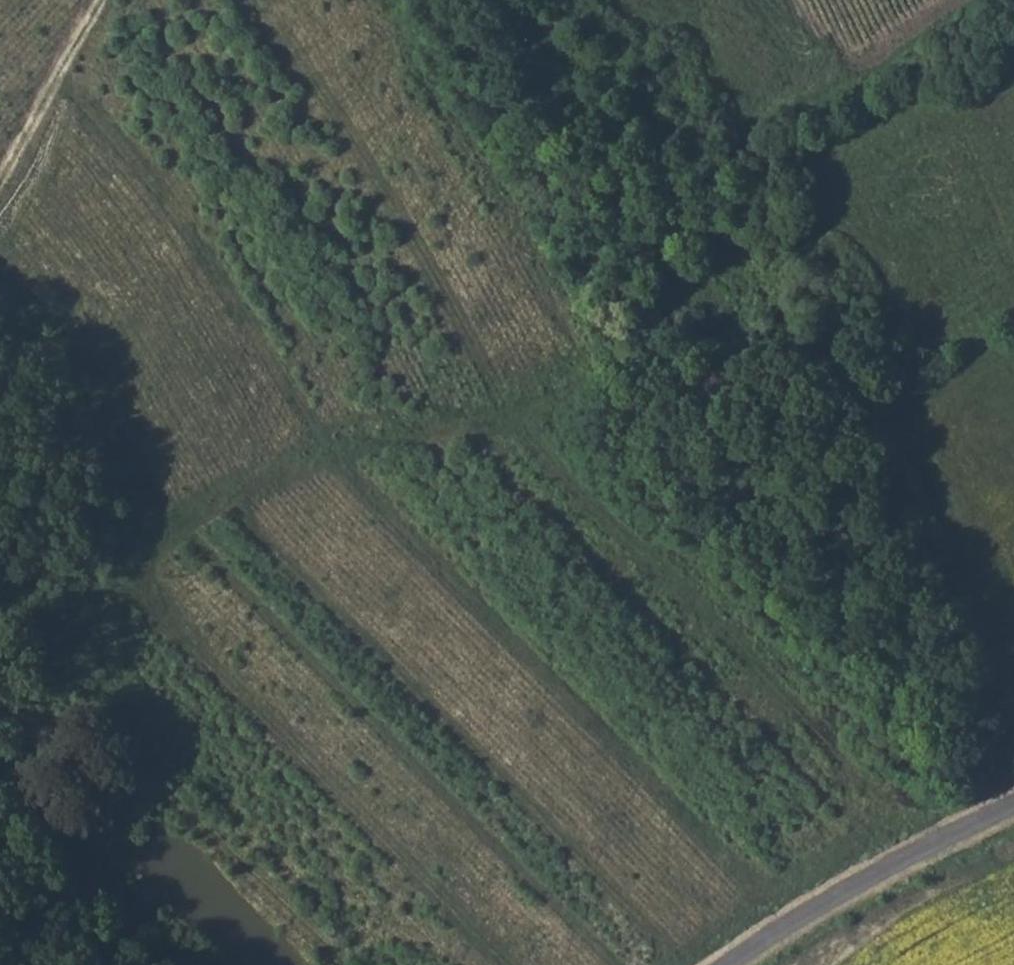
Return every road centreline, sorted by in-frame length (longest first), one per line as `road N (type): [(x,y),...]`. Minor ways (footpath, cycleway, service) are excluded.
road 1 (unclassified): [(1013,802),(845,889),(728,964)]
road 2 (track): [(0,174),(95,0)]

